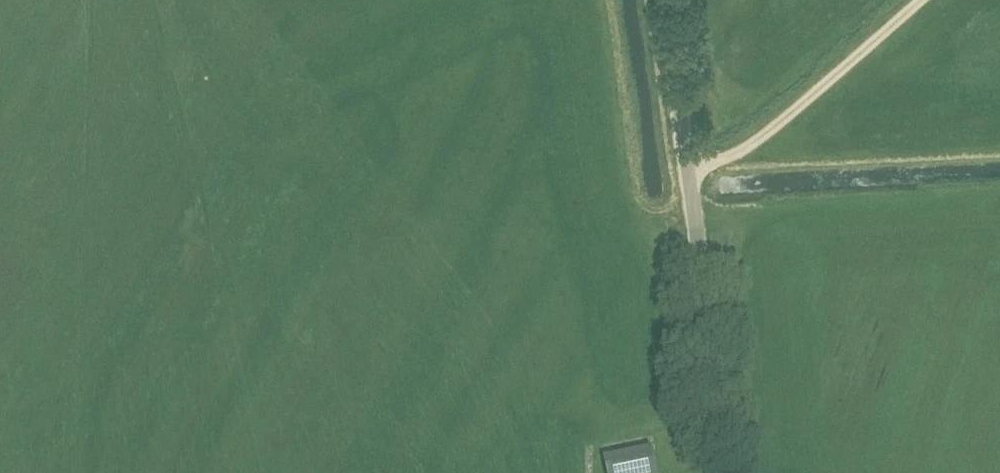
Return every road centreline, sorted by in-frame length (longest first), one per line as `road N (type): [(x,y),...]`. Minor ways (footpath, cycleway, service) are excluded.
road 1 (unclassified): [(719,472),(665,0)]

